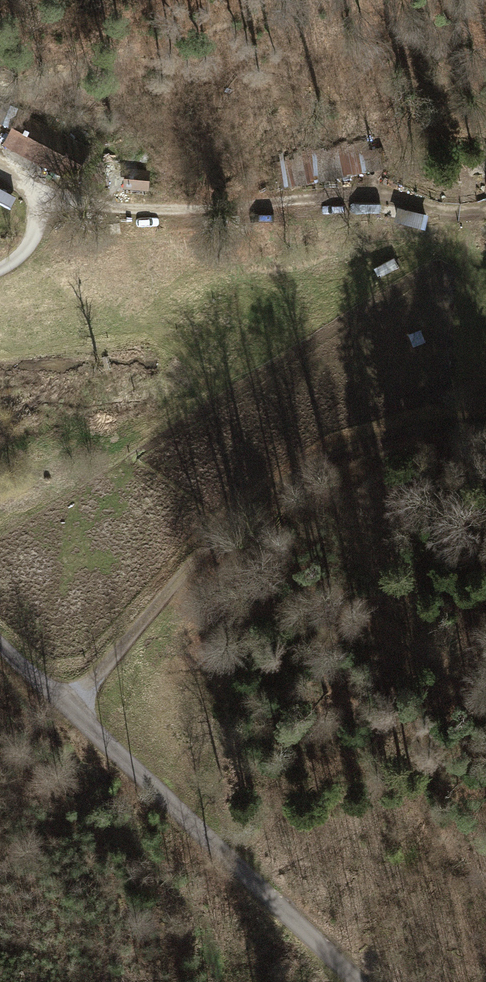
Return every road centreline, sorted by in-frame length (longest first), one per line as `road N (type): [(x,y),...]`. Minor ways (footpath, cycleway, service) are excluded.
road 1 (track): [(485,425),(445,422),(345,446),(281,483),(74,704)]
road 2 (unclassified): [(363,981),(0,642)]
road 3 (track): [(39,209),(232,210),(379,195),(485,212)]
road 4 (track): [(162,606),(283,604),(374,627),(485,697)]

